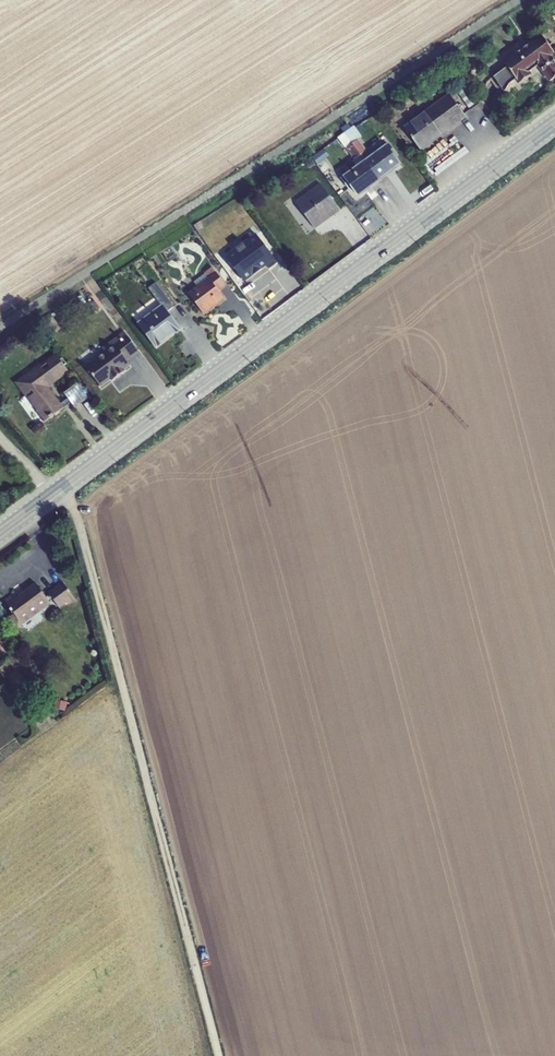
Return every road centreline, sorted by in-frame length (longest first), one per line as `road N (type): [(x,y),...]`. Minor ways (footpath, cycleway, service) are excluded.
road 1 (secondary): [(55,493),(554,122)]
road 2 (track): [(55,493),(82,530),(219,1055)]

